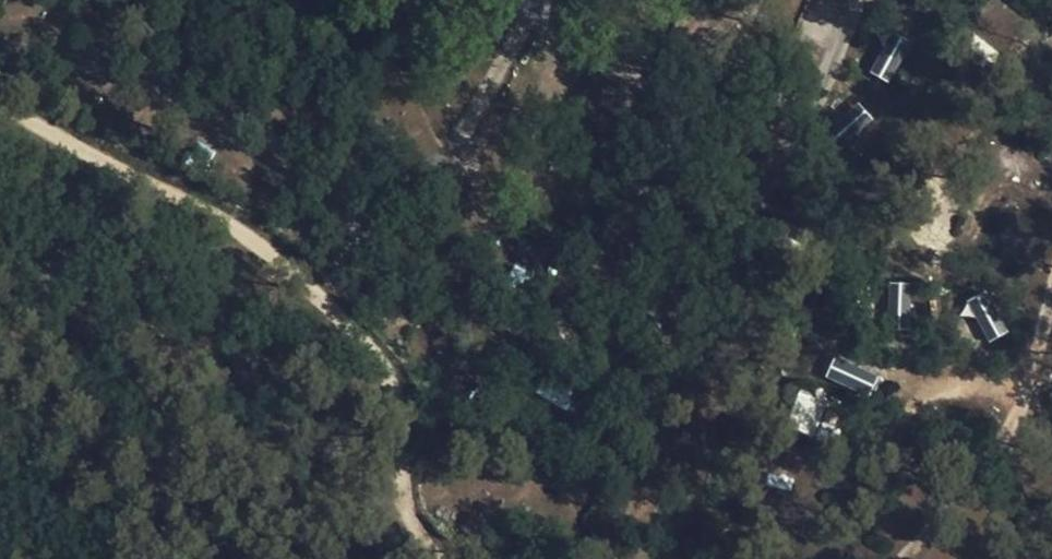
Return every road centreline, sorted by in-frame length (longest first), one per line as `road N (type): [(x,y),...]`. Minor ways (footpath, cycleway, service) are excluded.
road 1 (track): [(462,558),(395,488),(394,471),(422,431),(420,374),(381,341),(361,336),(314,285),(312,248),(0,85)]
road 2 (track): [(687,0),(542,249)]
road 3 (track): [(576,331),(562,308),(558,264),(443,162)]
road 4 (track): [(713,95),(519,0)]

